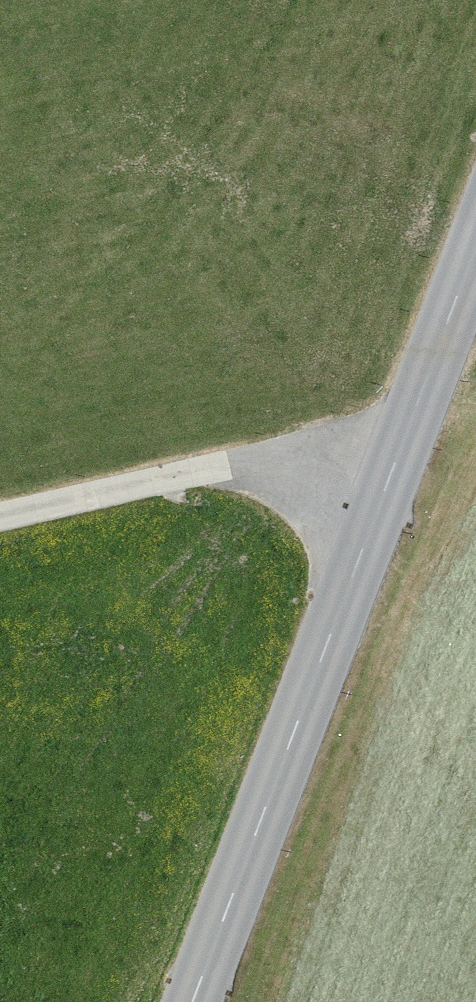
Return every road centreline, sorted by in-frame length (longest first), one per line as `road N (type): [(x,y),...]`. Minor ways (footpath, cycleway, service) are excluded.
road 1 (tertiary): [(198,1001),(475,235)]
road 2 (track): [(404,434),(0,526)]

